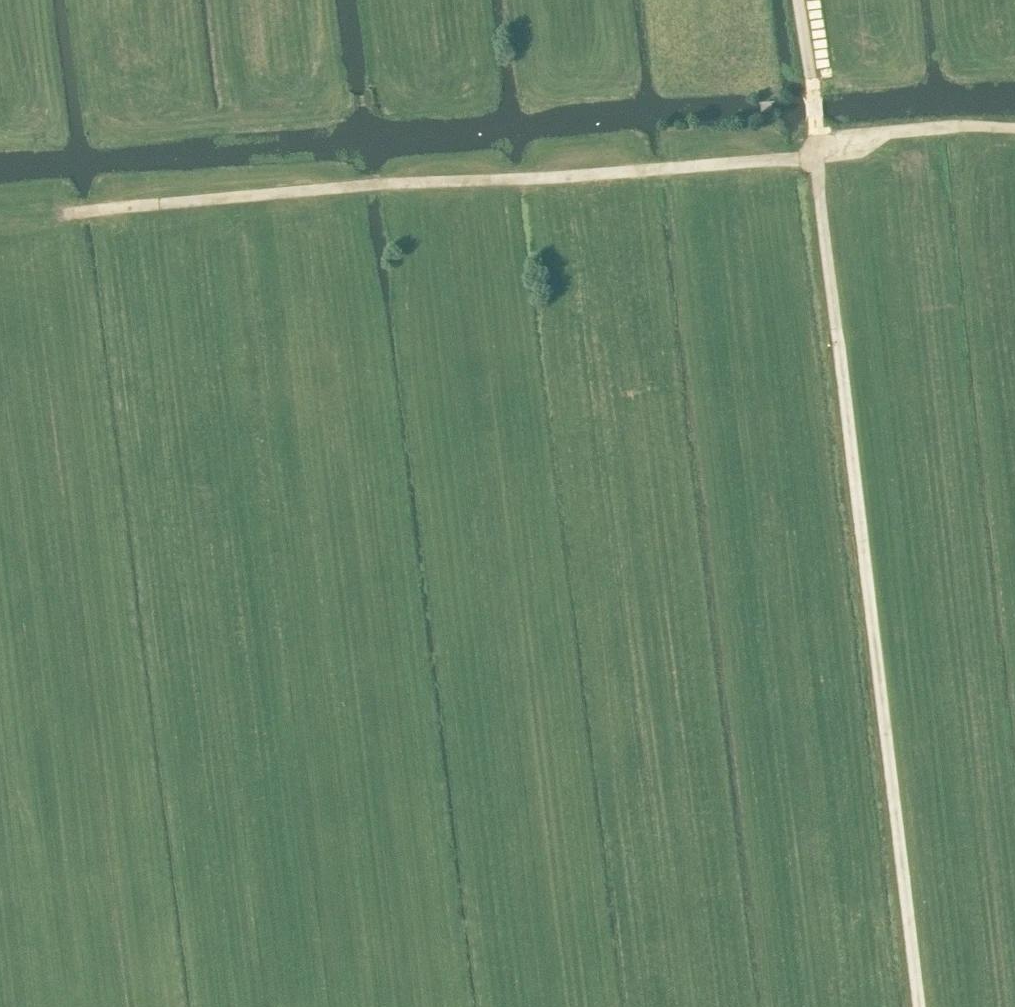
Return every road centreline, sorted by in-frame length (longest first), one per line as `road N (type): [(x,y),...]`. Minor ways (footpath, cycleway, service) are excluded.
road 1 (track): [(919,1006),(800,0)]
road 2 (track): [(67,214),(758,162),(892,131),(1014,127)]

